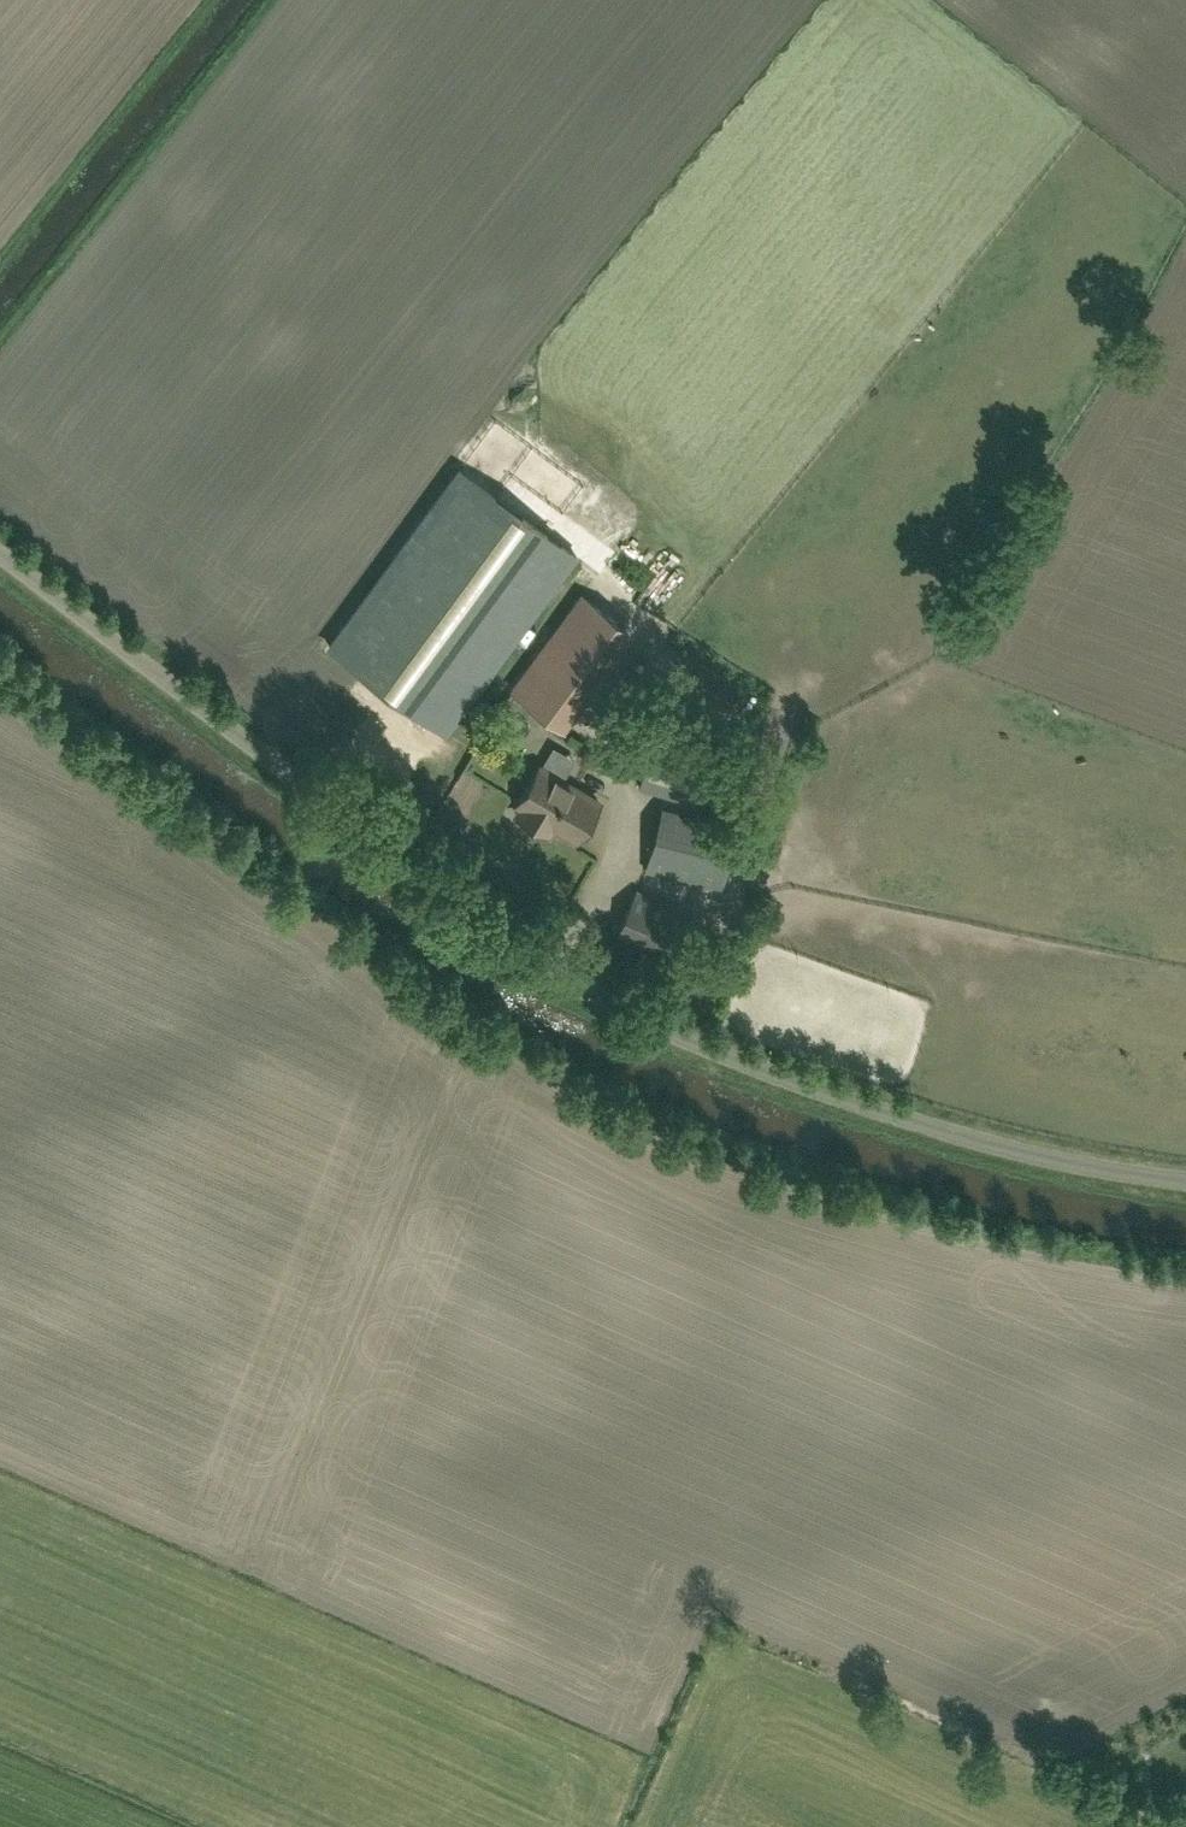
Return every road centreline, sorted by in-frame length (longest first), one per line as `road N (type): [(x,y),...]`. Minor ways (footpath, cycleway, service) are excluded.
road 1 (unclassified): [(1185,1180),(1025,1151),(863,1103),(719,1053),(608,998),(498,926),(0,550)]
road 2 (track): [(0,257),(203,0)]

